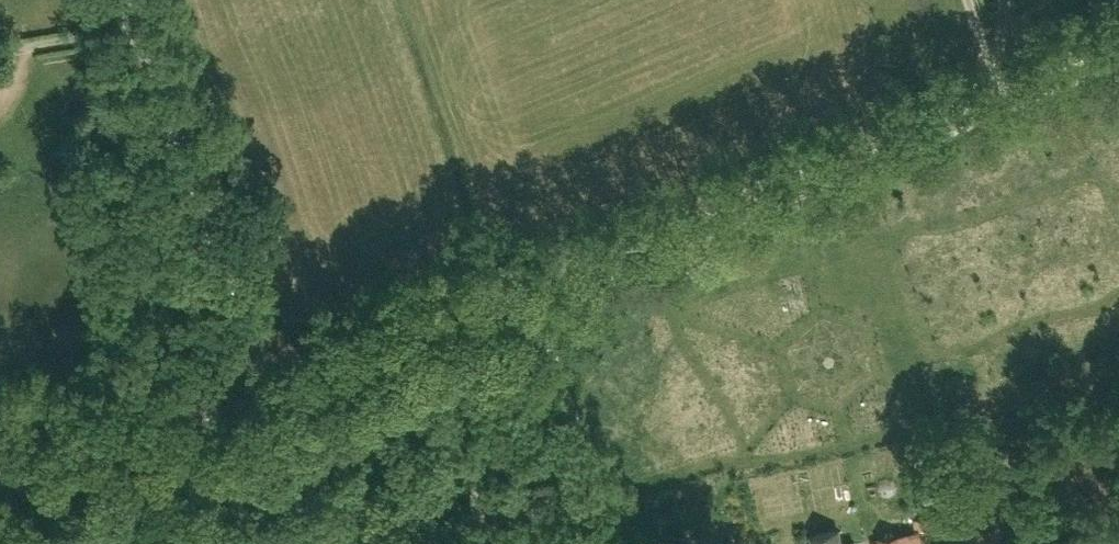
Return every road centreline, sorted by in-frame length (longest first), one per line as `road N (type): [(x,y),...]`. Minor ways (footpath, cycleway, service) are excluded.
road 1 (track): [(509,289),(1118,39)]
road 2 (tertiary): [(251,362),(247,311),(133,0)]
road 3 (tertiary): [(0,494),(210,409),(251,362)]
road 4 (track): [(615,543),(549,348),(509,289)]
road 5 (unclassified): [(251,362),(314,365),(509,289)]

